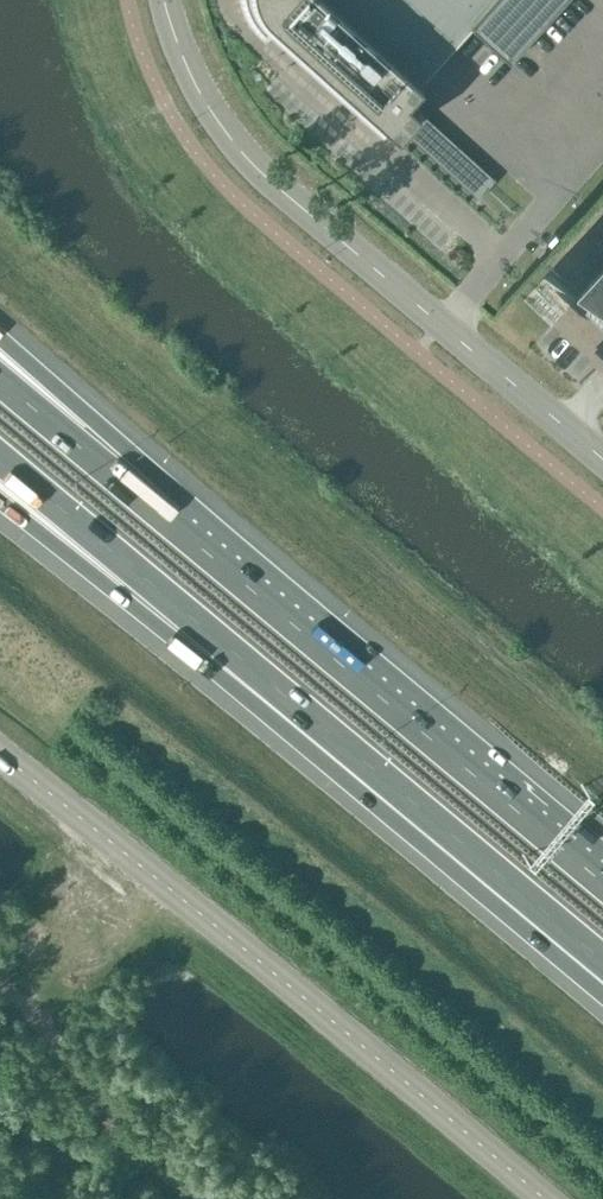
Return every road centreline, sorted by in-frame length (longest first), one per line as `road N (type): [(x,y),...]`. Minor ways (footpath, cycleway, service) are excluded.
road 1 (secondary): [(543,1198),(0,754)]
road 2 (tertiary): [(602,462),(248,162),(187,72),(163,0)]
road 3 (motorway): [(602,883),(174,524)]
road 4 (motorway): [(0,464),(324,729)]
road 5 (motorway): [(0,503),(324,729)]
road 6 (motorway): [(324,729),(602,963)]
road 7 (motorway): [(174,524),(0,356)]
road 8 (motorway): [(174,524),(0,380)]

